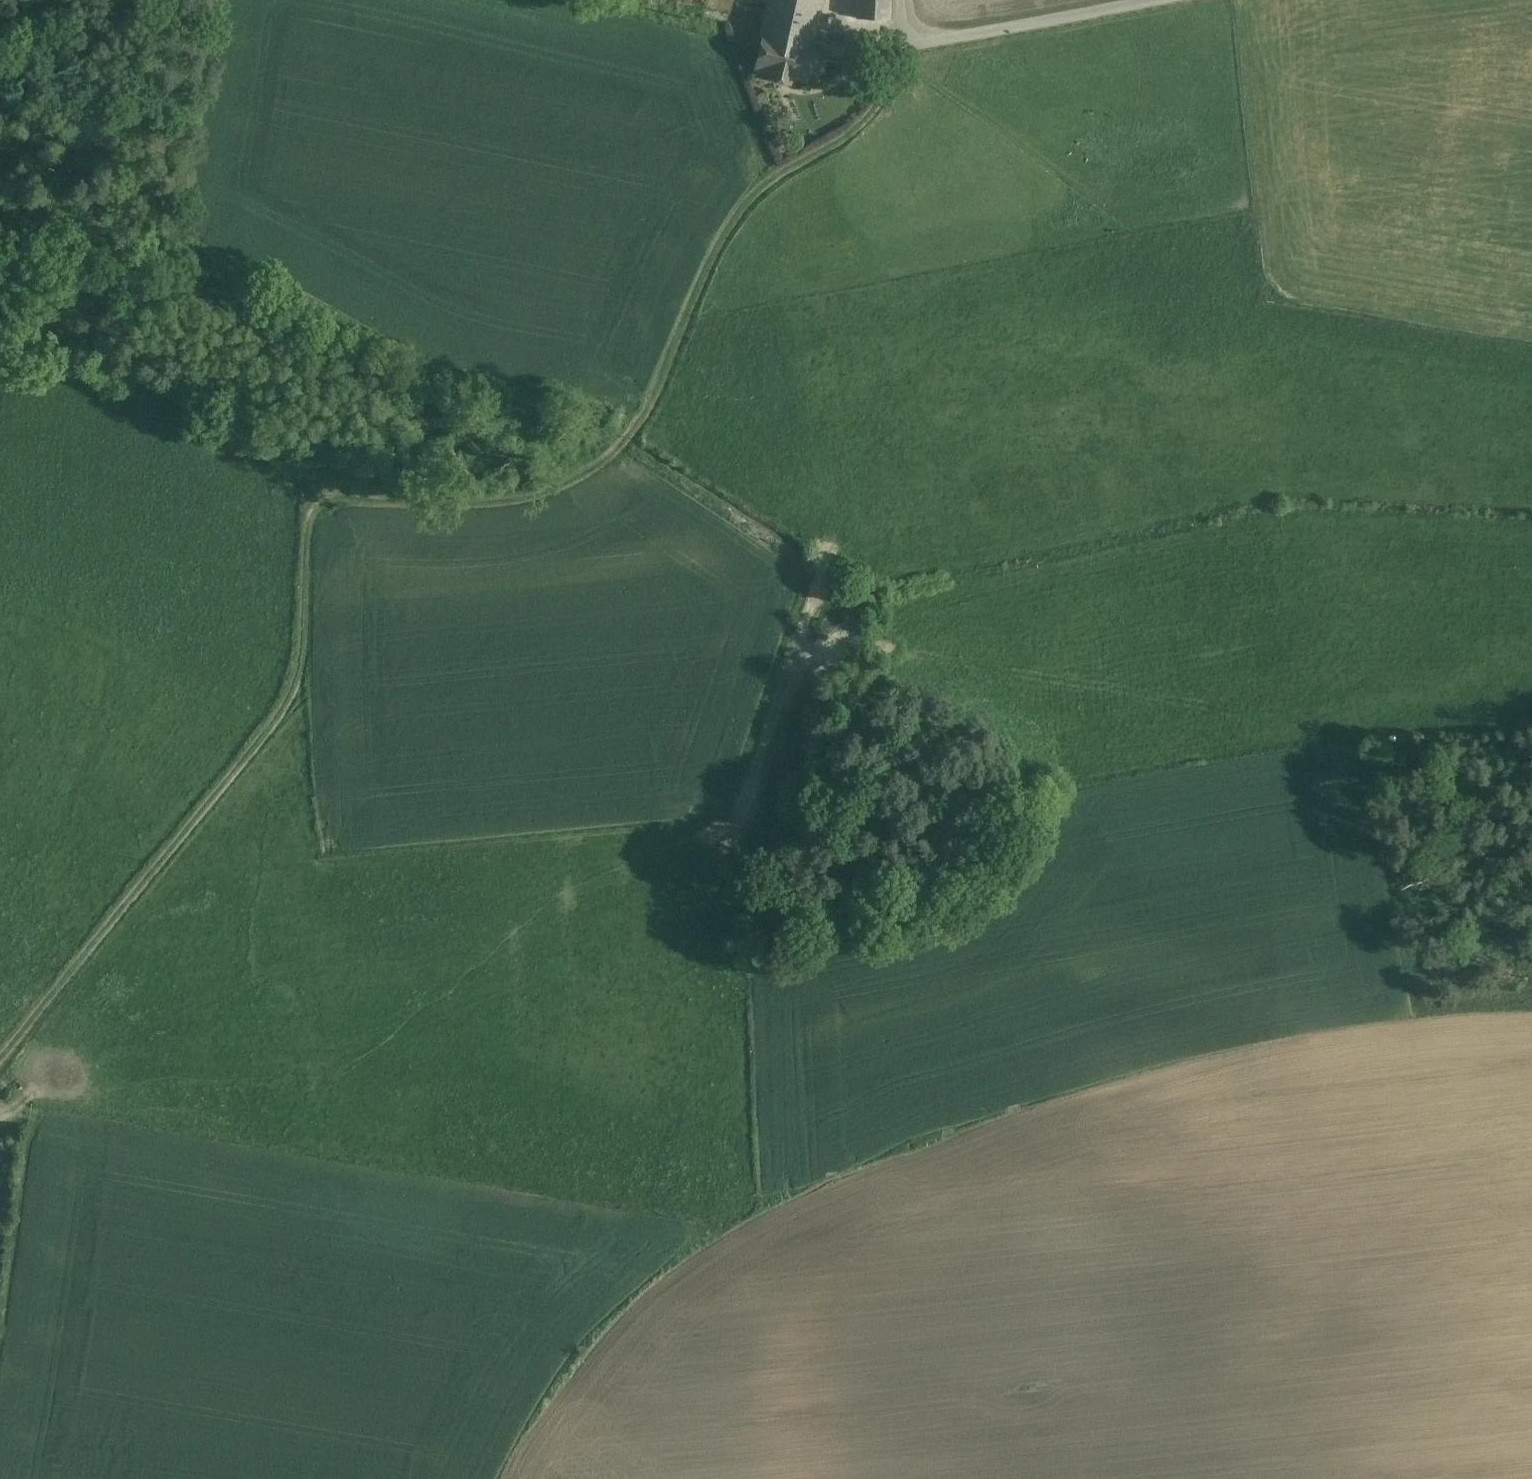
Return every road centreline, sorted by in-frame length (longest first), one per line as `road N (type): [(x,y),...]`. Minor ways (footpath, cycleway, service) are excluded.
road 1 (track): [(912,39),(861,127),(787,164),(736,220),(653,407),(609,457),(578,477),(515,492),(325,496),(312,521),(303,663),(288,705),(0,1060)]

